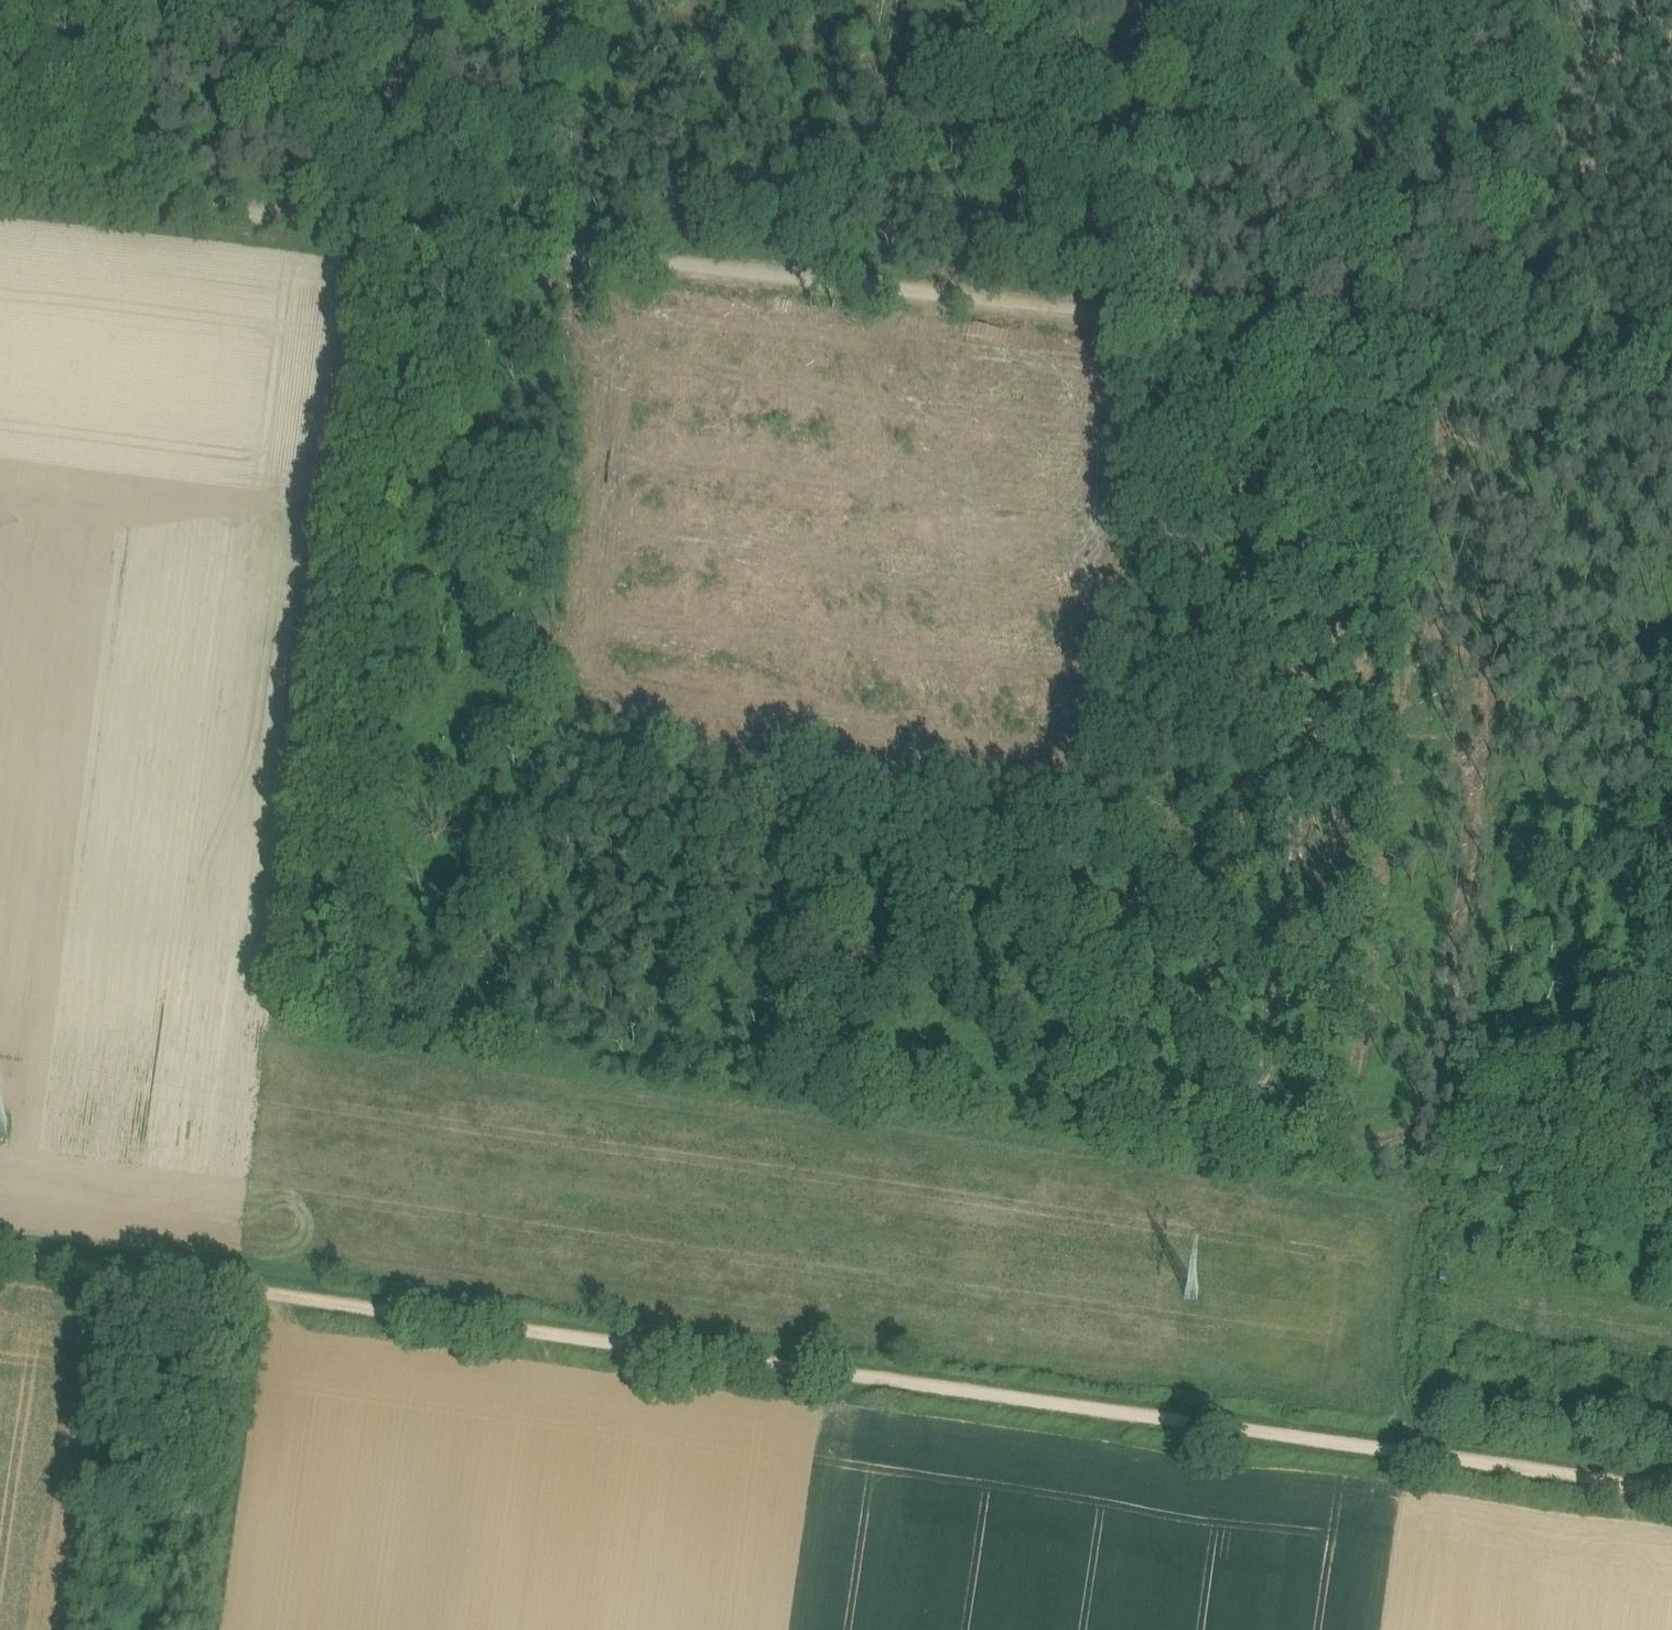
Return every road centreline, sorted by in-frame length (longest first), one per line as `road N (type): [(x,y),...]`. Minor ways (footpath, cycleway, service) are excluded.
road 1 (track): [(0,1256),(1671,1493)]
road 2 (track): [(0,183),(1671,376)]

